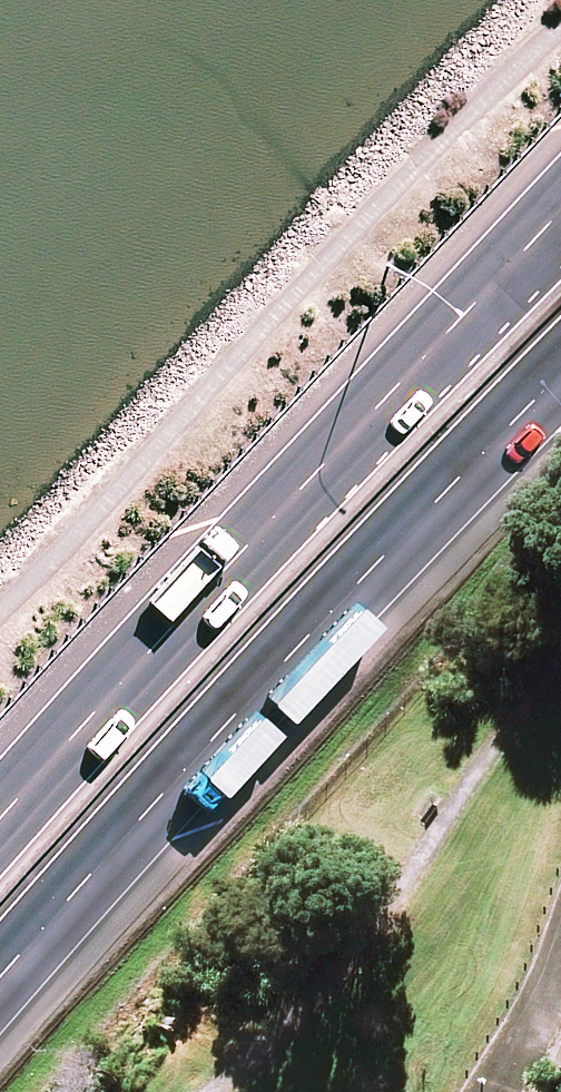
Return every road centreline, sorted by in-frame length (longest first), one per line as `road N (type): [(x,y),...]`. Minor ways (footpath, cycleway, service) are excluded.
road 1 (trunk): [(560,375),(293,655),(0,979)]
road 2 (trunk): [(0,818),(560,214)]

